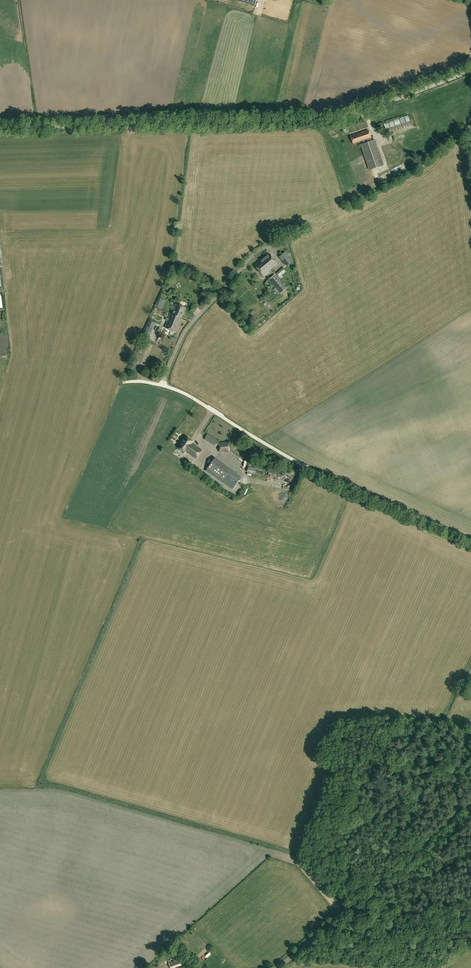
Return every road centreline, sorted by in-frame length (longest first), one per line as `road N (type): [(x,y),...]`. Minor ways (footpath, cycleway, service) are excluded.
road 1 (unclassified): [(0,128),(337,119),(470,71)]
road 2 (unclassified): [(470,536),(323,476),(162,386)]
road 3 (unclassified): [(273,967),(470,802)]
road 4 (unclassified): [(162,386),(187,329),(257,252),(281,246)]

